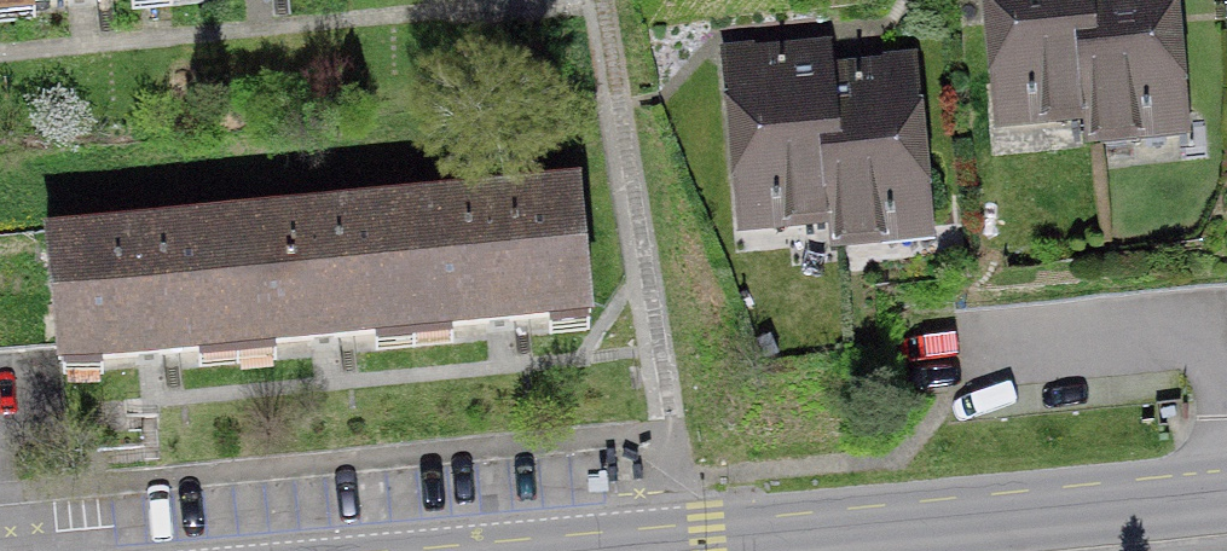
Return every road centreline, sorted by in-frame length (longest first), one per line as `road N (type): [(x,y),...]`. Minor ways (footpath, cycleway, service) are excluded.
road 1 (residential): [(601,0),(655,365),(708,540)]
road 2 (secondary): [(708,540),(1226,491)]

